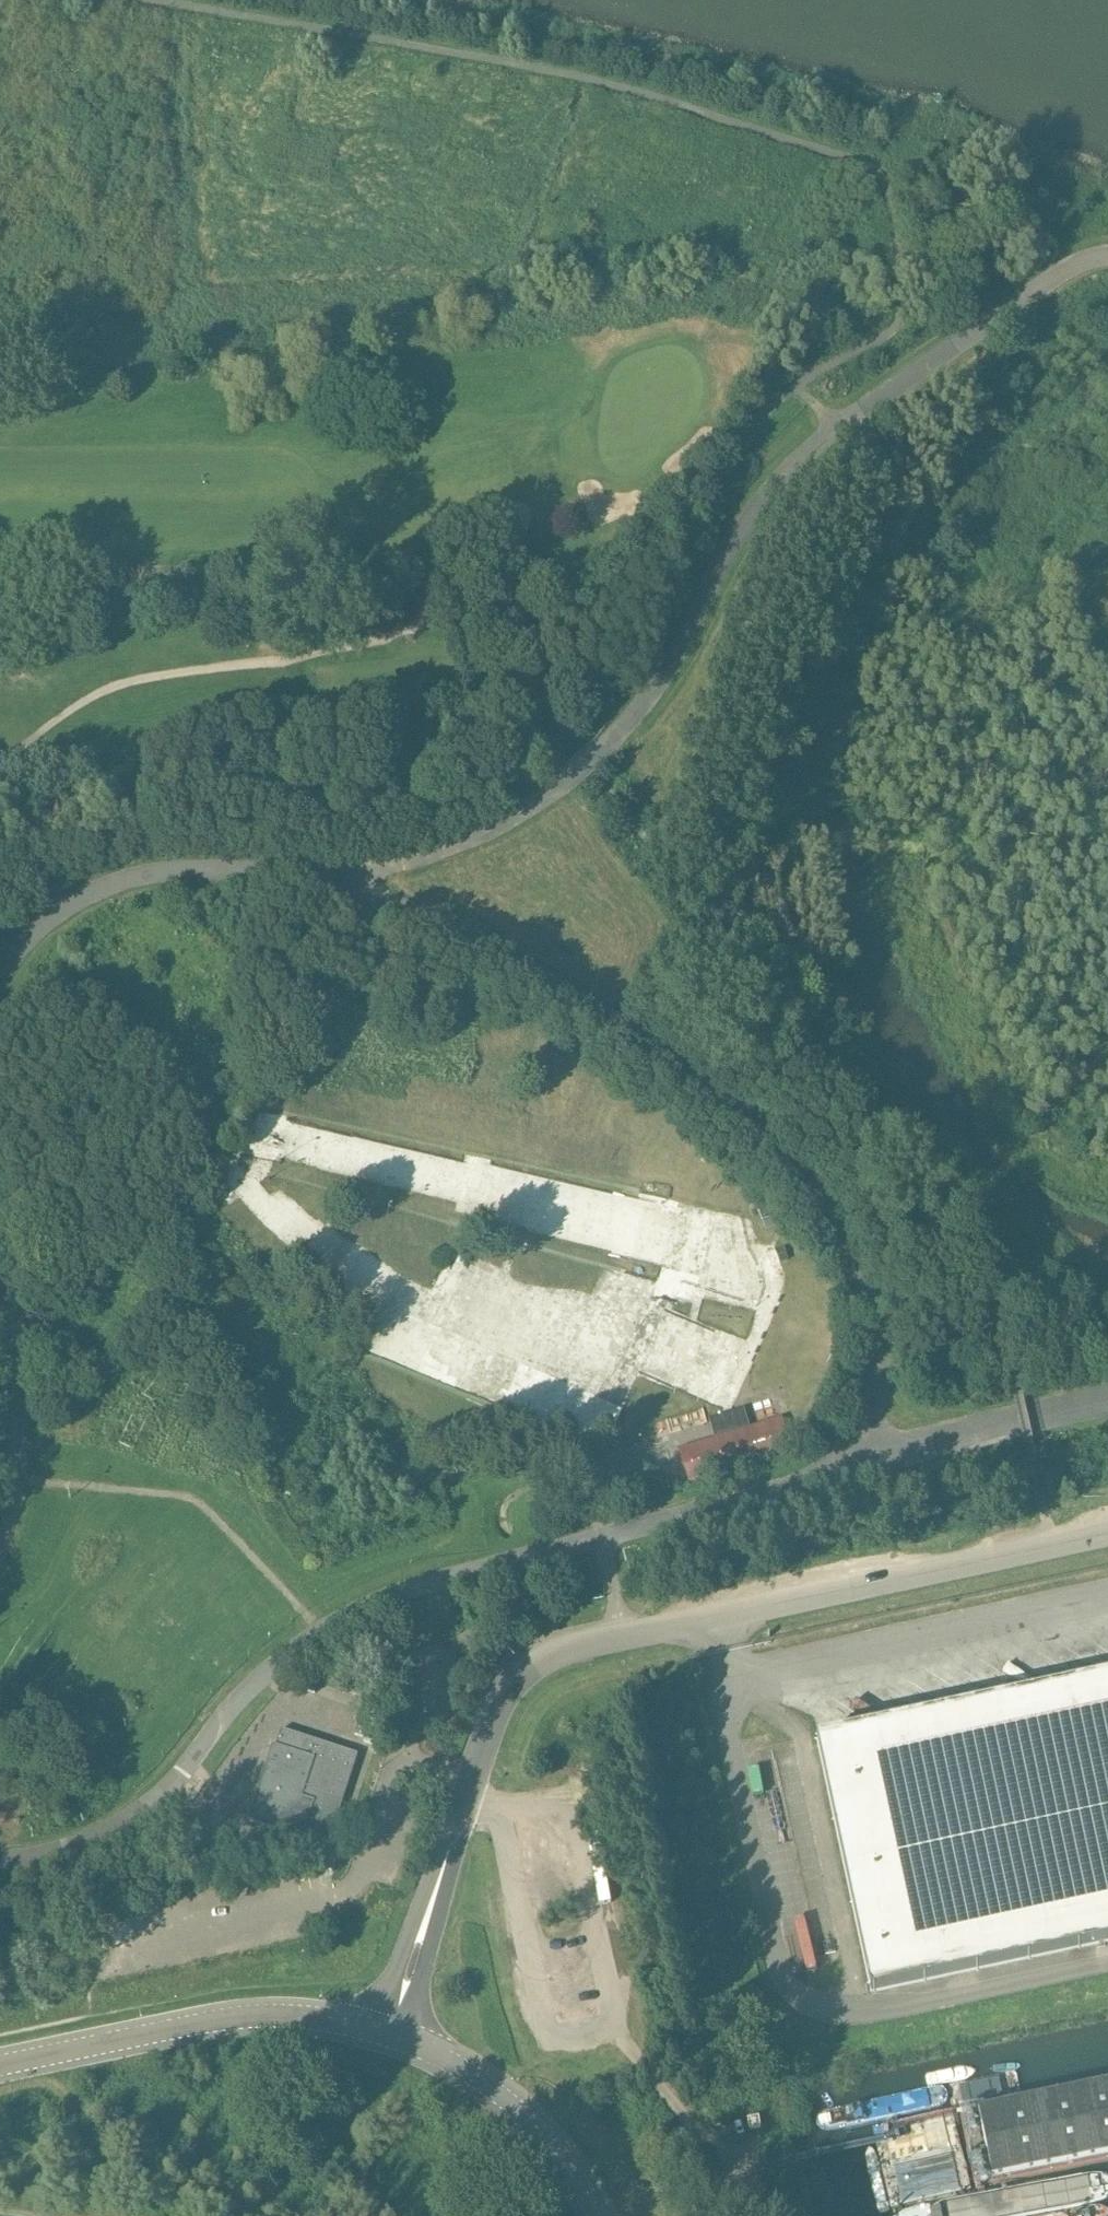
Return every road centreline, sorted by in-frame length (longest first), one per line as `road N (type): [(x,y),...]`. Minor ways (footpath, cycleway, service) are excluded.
road 1 (unclassified): [(430,1909),(503,1703),(537,1658),(1107,1533)]
road 2 (tertiary): [(391,2034),(327,2018),(227,2018),(0,2066)]
road 3 (tertiary): [(600,2215),(518,2108),(444,2057),(391,2034)]

